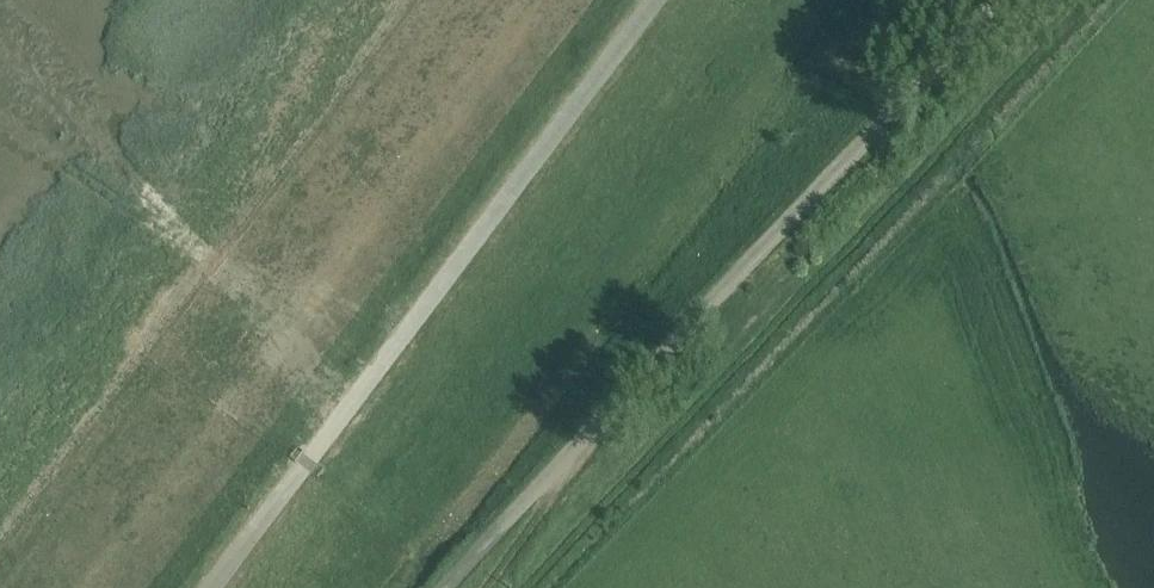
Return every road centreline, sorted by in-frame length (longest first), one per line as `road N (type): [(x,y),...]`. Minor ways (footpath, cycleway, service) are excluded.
road 1 (unclassified): [(451,587),(1004,0)]
road 2 (unclassified): [(226,587),(670,0)]

